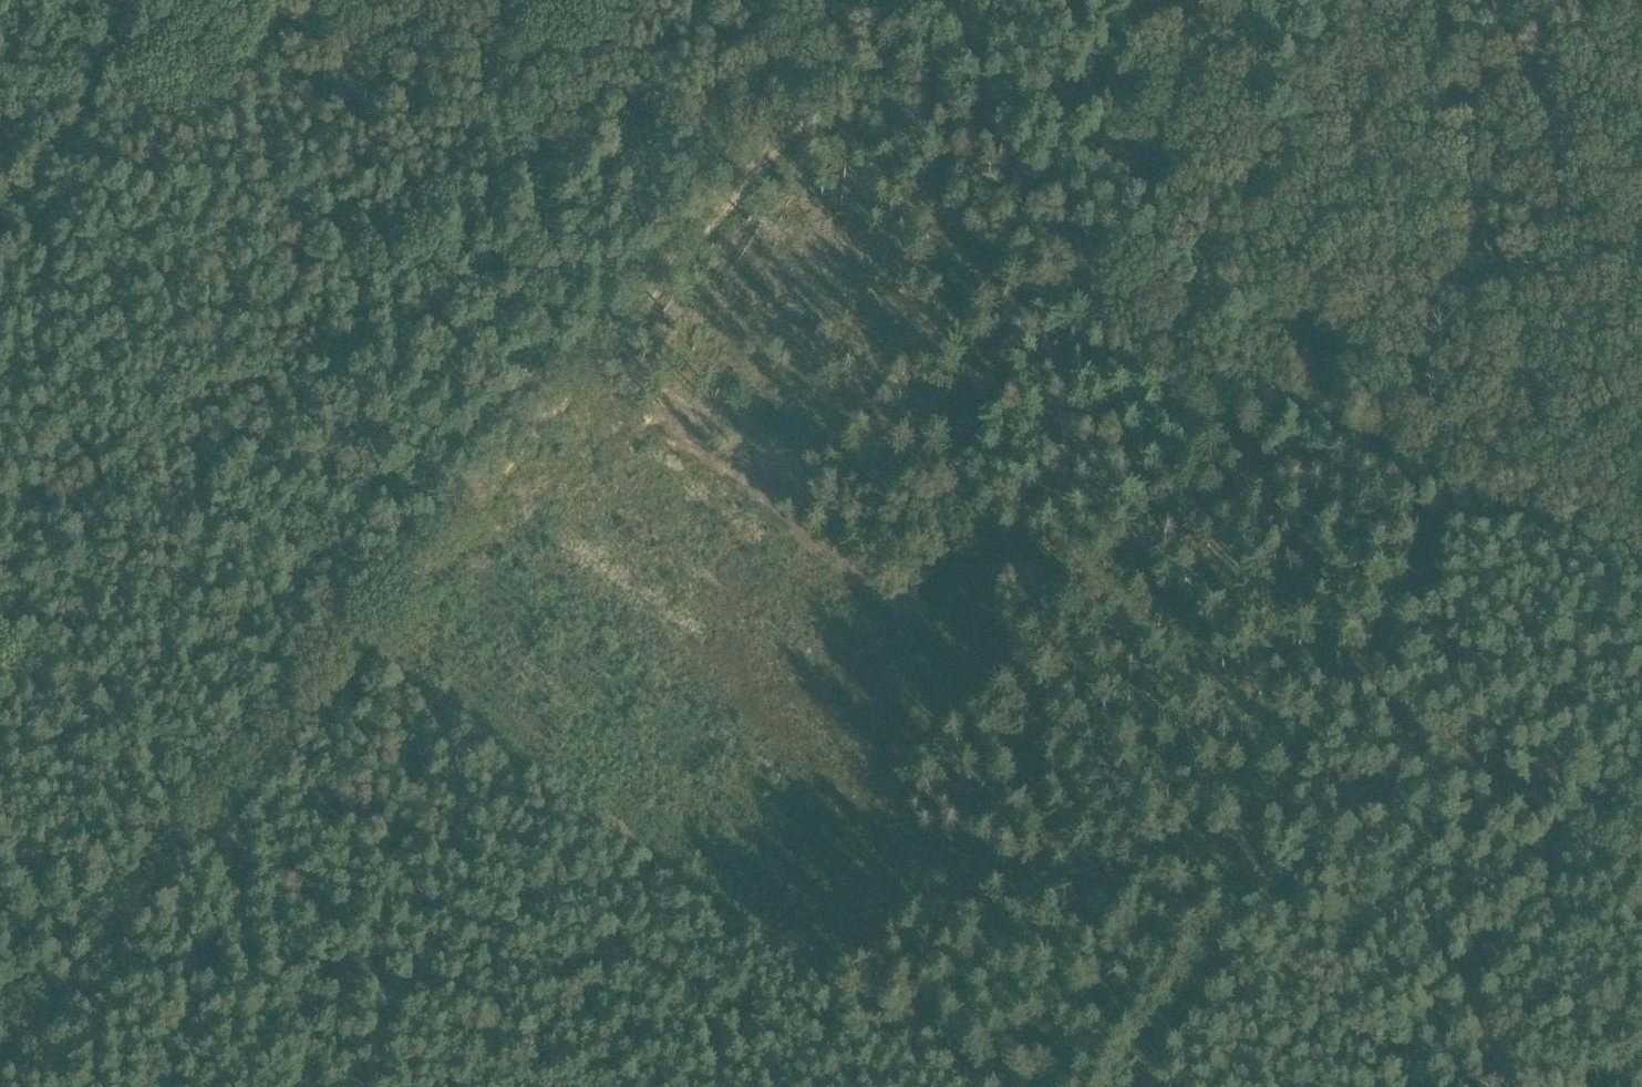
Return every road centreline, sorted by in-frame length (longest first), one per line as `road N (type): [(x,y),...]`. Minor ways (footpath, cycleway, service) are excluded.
road 1 (track): [(139,895),(843,66)]
road 2 (track): [(1400,1086),(1641,777)]
road 3 (track): [(139,895),(0,1058)]
road 4 (track): [(0,864),(139,895)]

